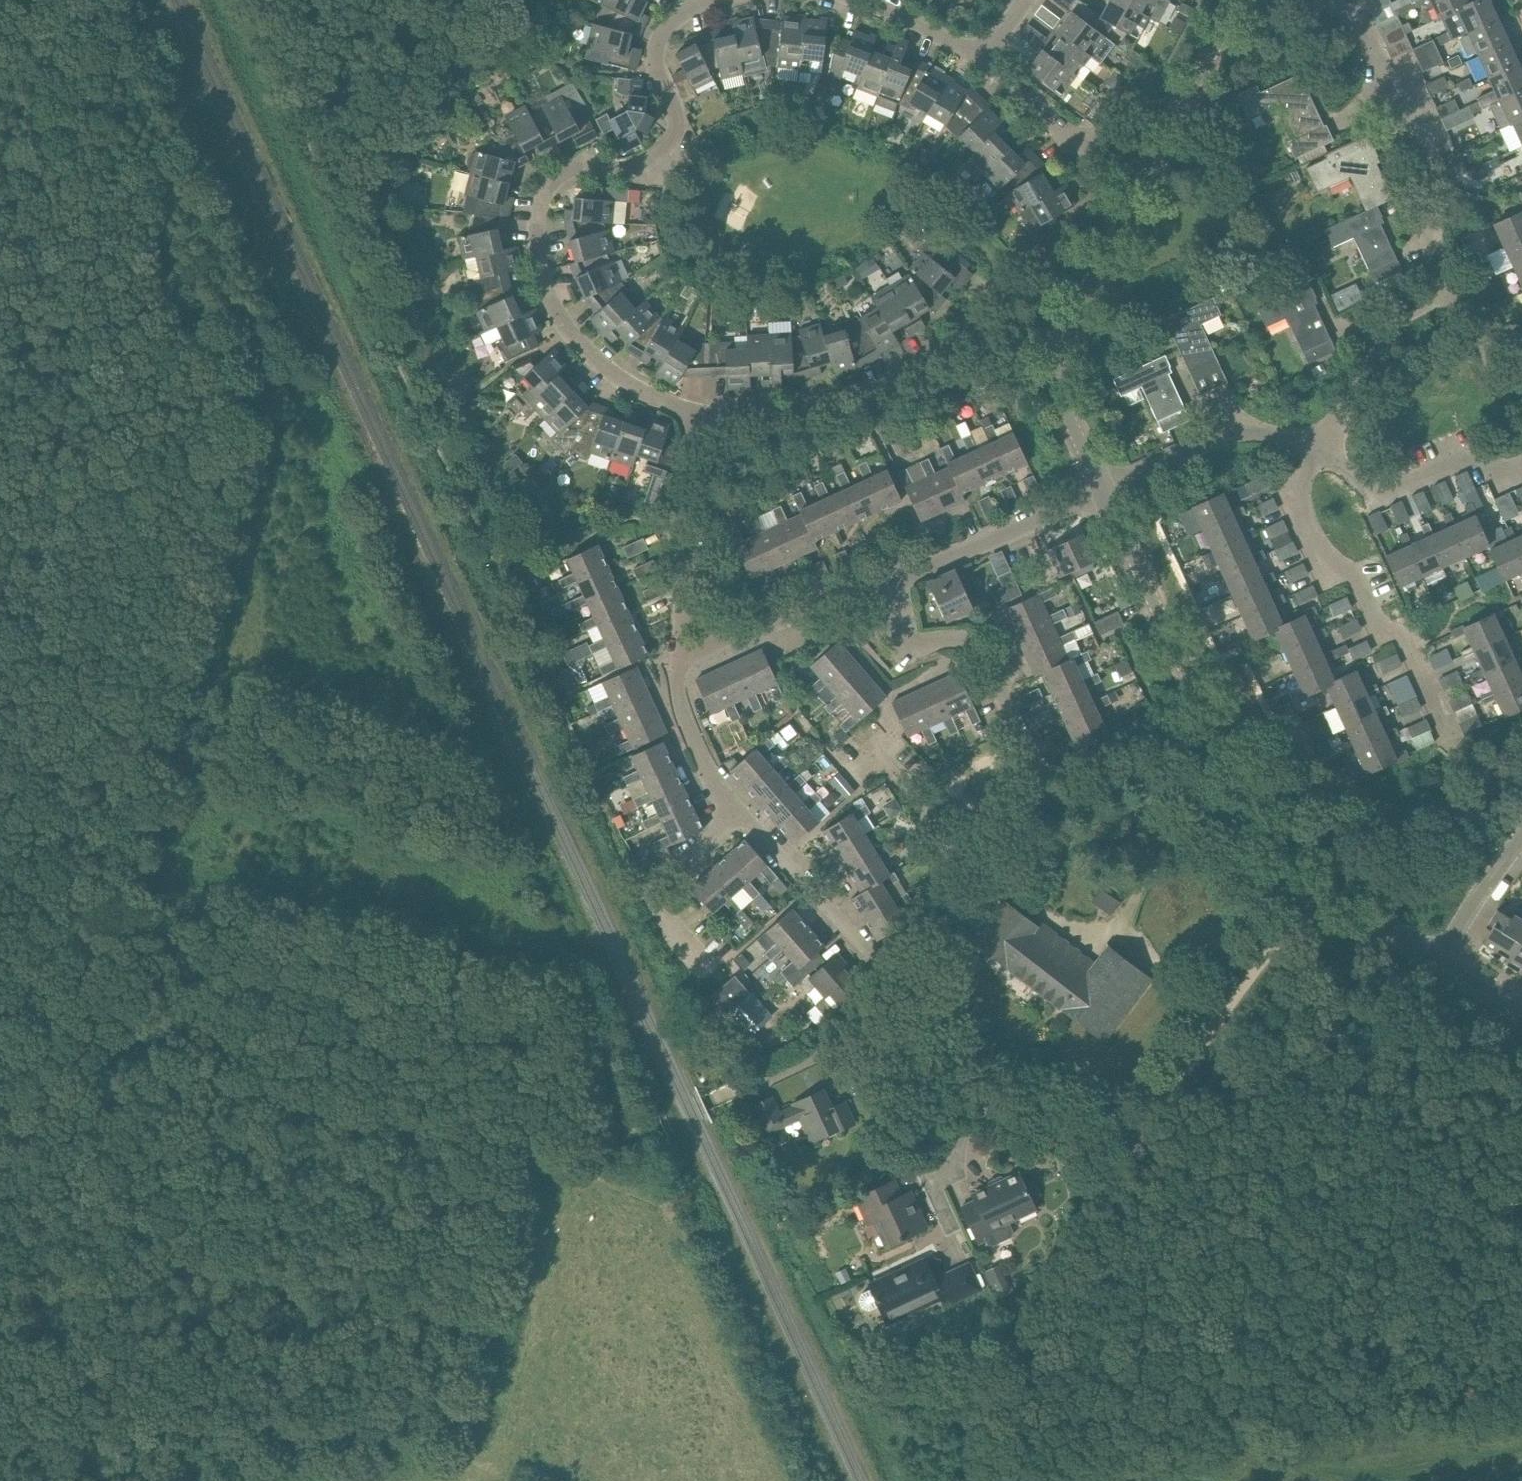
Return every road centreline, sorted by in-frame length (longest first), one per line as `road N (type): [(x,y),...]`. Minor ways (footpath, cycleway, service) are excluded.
road 1 (track): [(0,831),(75,890),(204,932),(563,1025),(581,1052)]
road 2 (residential): [(714,419),(629,381),(579,341),(547,290),(537,242),(538,218),(557,178),(578,166),(636,165),(666,142),(673,128),(655,61),(662,35),(716,0)]
road 3 (tertiary): [(1103,491),(1260,830),(1314,885),(1446,963)]
road 4 (residential): [(889,583),(916,648),(942,638),(982,653),(1045,786),(902,1015)]
road 5 (tertiary): [(1240,0),(1060,337),(1063,404),(1103,491)]
road 6 (residential): [(1325,0),(1359,24),(1426,149),(1437,193),(1429,225),(1449,278),(1437,301),(1376,344),(1321,450)]
road 7 (track): [(1098,1204),(1268,940),(1314,885)]
road 8 (residential): [(1452,741),(1406,634),(1380,629),(1354,572),(1319,542),(1302,504),(1321,450)]
road 9 (track): [(967,1480),(966,1458),(1002,1364),(1098,1204)]
road 10 (residential): [(980,331),(843,405),(773,420),(714,419)]
road 11 (residential): [(902,1015),(823,900),(743,817)]
road 12 (residential): [(702,986),(643,892),(743,817)]
road 13 (residential): [(889,583),(1103,491)]
road 14 (residential): [(1103,491),(1221,437),(1252,434),(1321,450)]
road 15 (residential): [(1521,461),(1499,471),(1466,458),(1405,485),(1382,485),(1321,450)]
road 16 (residential): [(682,600),(688,527),(714,419)]
road 17 (residential): [(982,1099),(1039,1116),(1157,1107)]
road 18 (residential): [(743,817),(679,715),(676,663)]
road 19 (residential): [(739,639),(889,583)]
road 20 (residential): [(769,1073),(902,1015)]
road 21 (residential): [(980,59),(1061,129),(1096,140)]
road 22 (residential): [(851,0),(905,15),(980,59)]
road 23 (residential): [(1521,842),(1446,963)]
road 24 (residential): [(982,1099),(935,1189),(952,1226)]
road 25 (residential): [(902,1015),(926,1069),(982,1099)]

